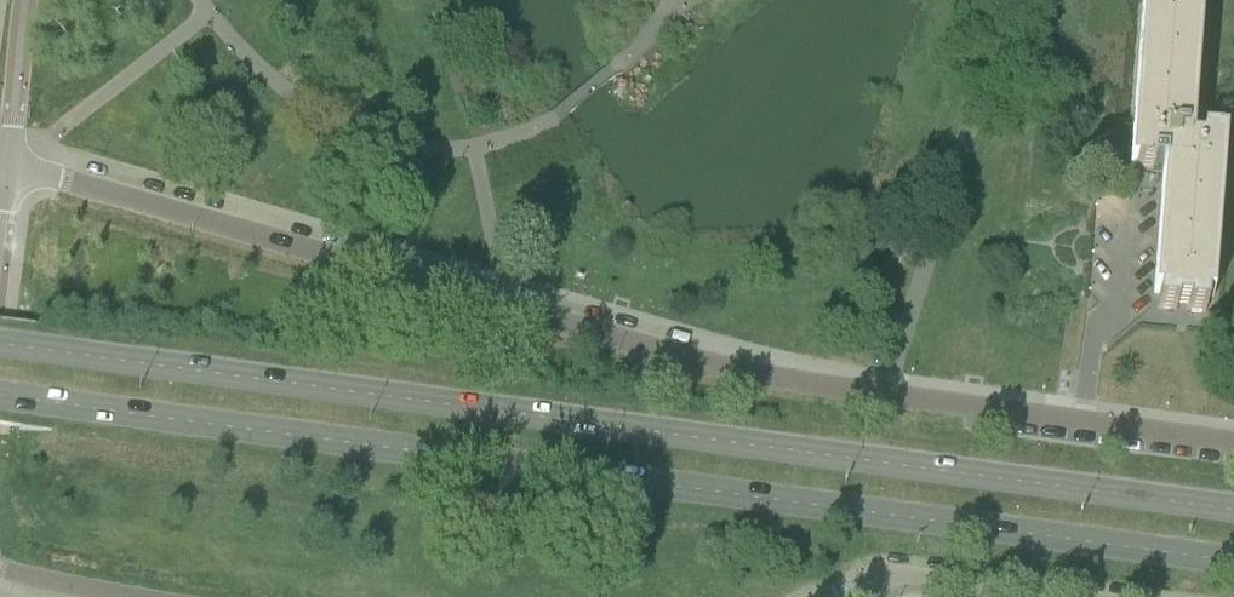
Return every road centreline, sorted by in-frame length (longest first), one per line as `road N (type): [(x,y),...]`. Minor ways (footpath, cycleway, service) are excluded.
road 1 (unclassified): [(1233,445),(704,363),(9,166)]
road 2 (primary): [(0,397),(1233,563)]
road 3 (primary): [(1233,510),(0,345)]
road 4 (unclassified): [(849,596),(884,580),(926,577),(1066,596)]
road 5 (residential): [(9,166),(24,0)]
road 6 (unclassified): [(0,570),(122,596)]

